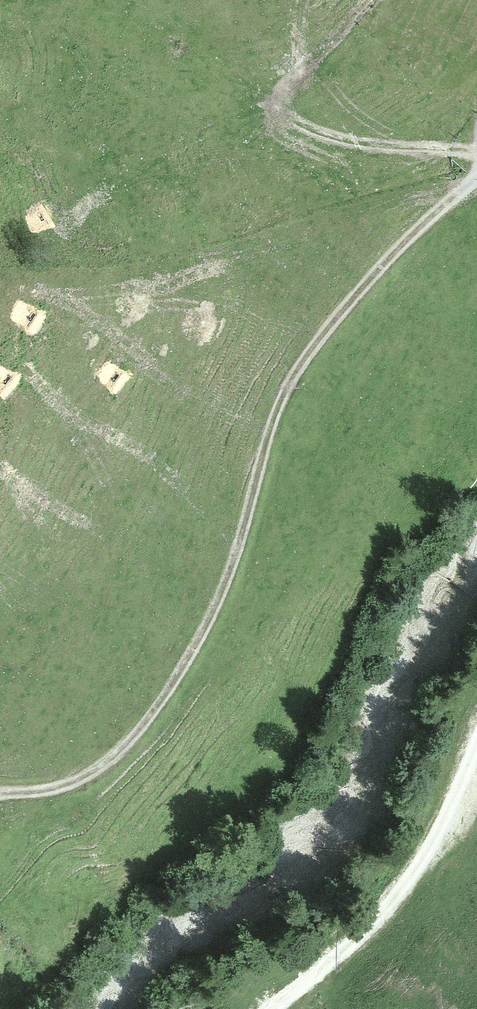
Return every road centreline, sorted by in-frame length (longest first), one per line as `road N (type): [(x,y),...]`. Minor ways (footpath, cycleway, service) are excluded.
road 1 (track): [(476,180),(383,267),(298,369),(272,426),(225,588),(153,714),(85,777),(0,794)]
road 2 (track): [(272,1008),(386,912),(432,842),(476,742)]
road 3 (track): [(476,152),(373,145),(310,128),(291,114),(289,85),(369,0)]

